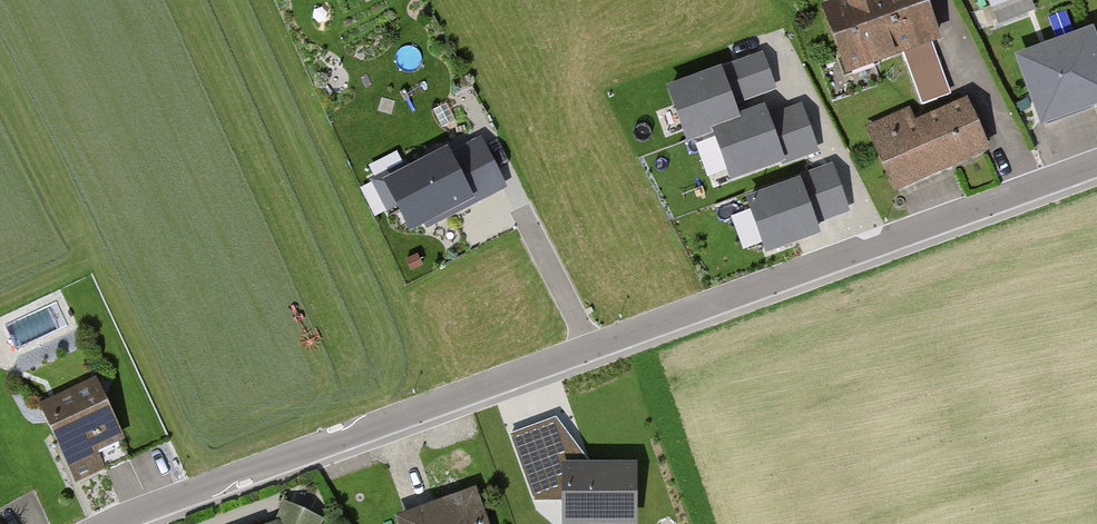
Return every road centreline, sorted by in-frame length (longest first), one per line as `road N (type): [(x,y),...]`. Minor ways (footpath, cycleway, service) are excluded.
road 1 (unclassified): [(111,523),(1096,164)]

